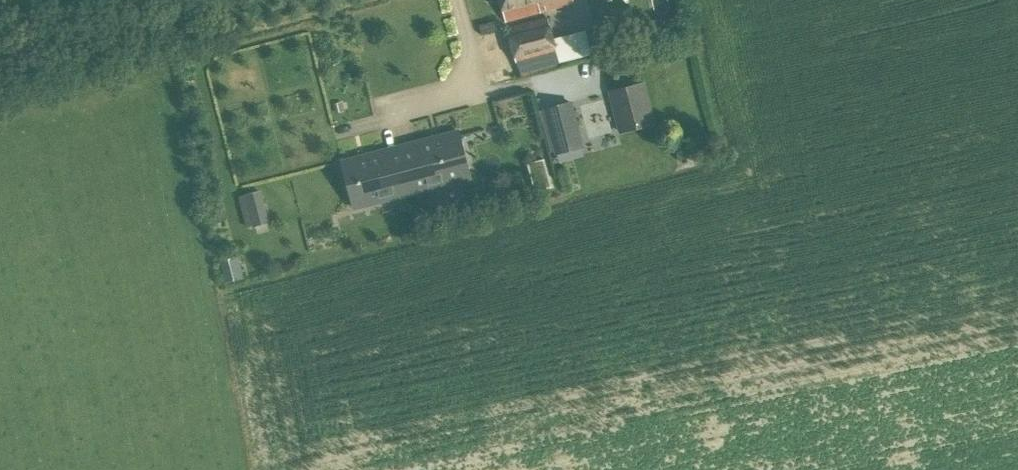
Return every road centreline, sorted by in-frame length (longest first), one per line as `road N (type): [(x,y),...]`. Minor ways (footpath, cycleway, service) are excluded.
road 1 (track): [(0,56),(216,0)]

